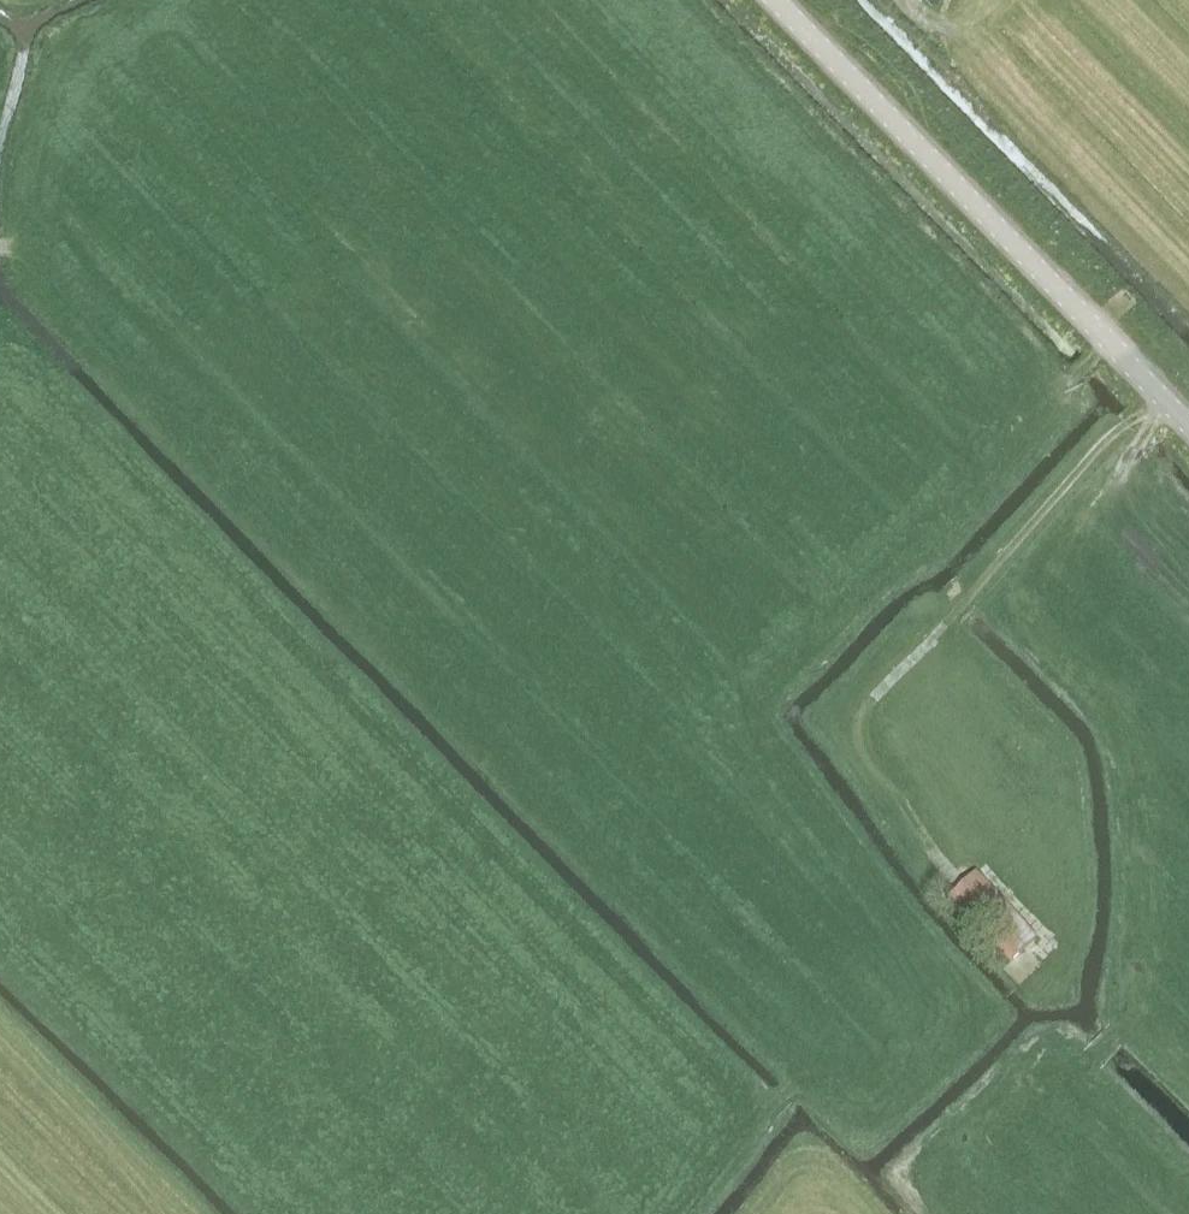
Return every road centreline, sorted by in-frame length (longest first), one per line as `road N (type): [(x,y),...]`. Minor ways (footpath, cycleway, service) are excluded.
road 1 (track): [(958,879),(867,759),(858,738),(864,710),(1112,434),(1164,399)]
road 2 (tertiary): [(1188,425),(775,0)]

